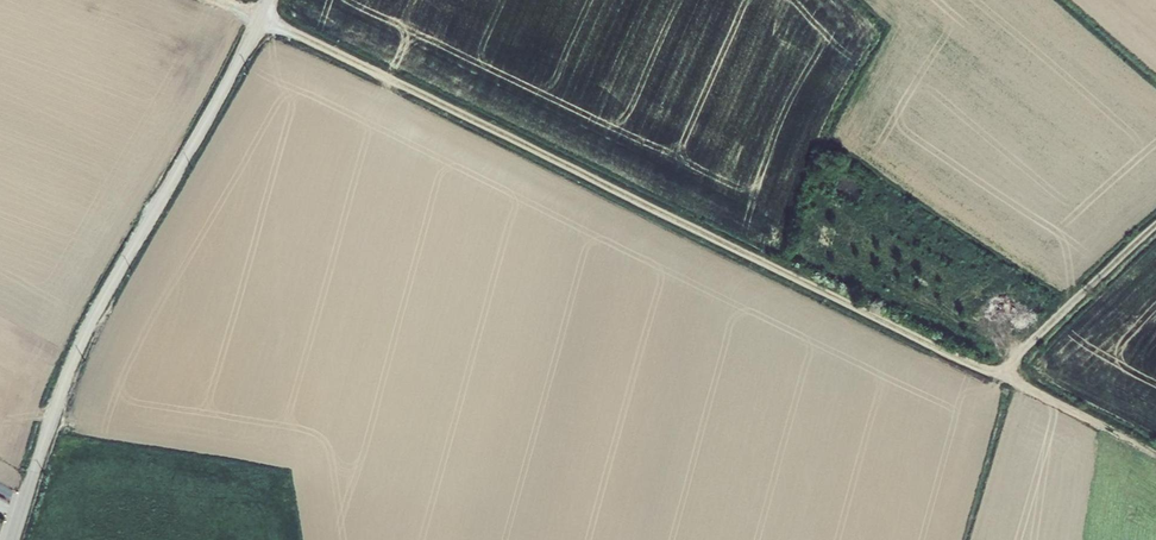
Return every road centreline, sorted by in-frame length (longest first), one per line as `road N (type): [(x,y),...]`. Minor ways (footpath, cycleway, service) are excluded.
road 1 (track): [(1155,246),(1012,376),(216,0)]
road 2 (unclassified): [(267,0),(76,350),(12,539)]
road 3 (track): [(1012,376),(1155,463)]

